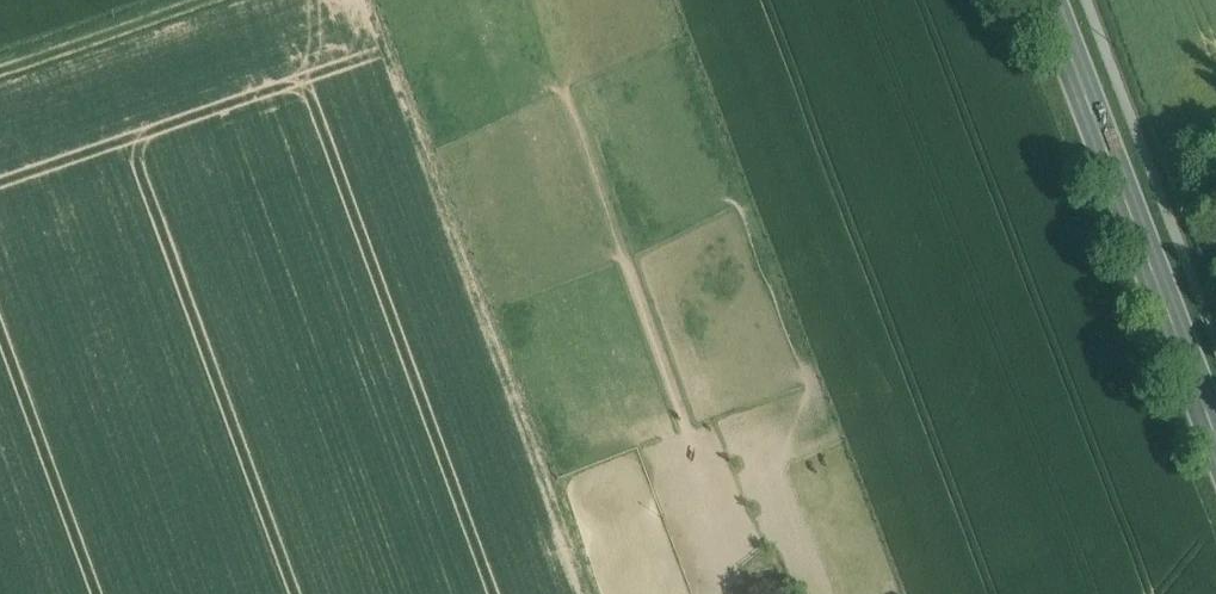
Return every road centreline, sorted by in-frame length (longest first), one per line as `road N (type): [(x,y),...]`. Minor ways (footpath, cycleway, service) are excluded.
road 1 (primary): [(1050,0),(1215,436)]

